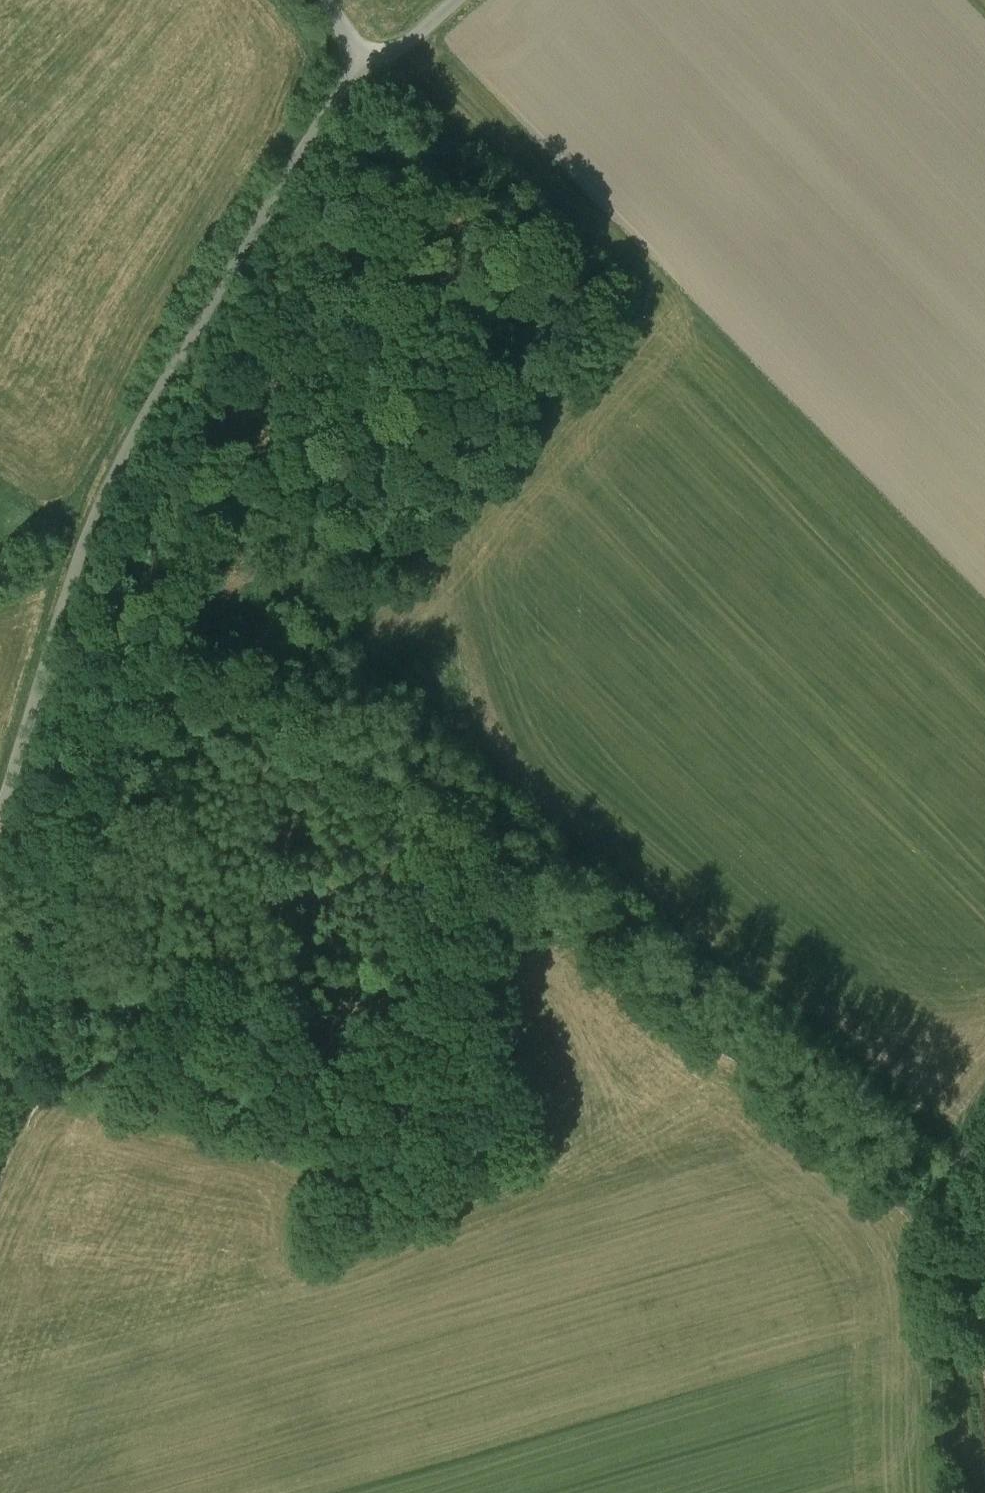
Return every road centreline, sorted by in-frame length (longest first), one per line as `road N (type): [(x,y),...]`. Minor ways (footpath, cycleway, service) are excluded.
road 1 (unclassified): [(0,855),(87,539),(115,462),(357,56),(330,0)]
road 2 (track): [(984,1117),(964,1145),(956,1276),(968,1492)]

